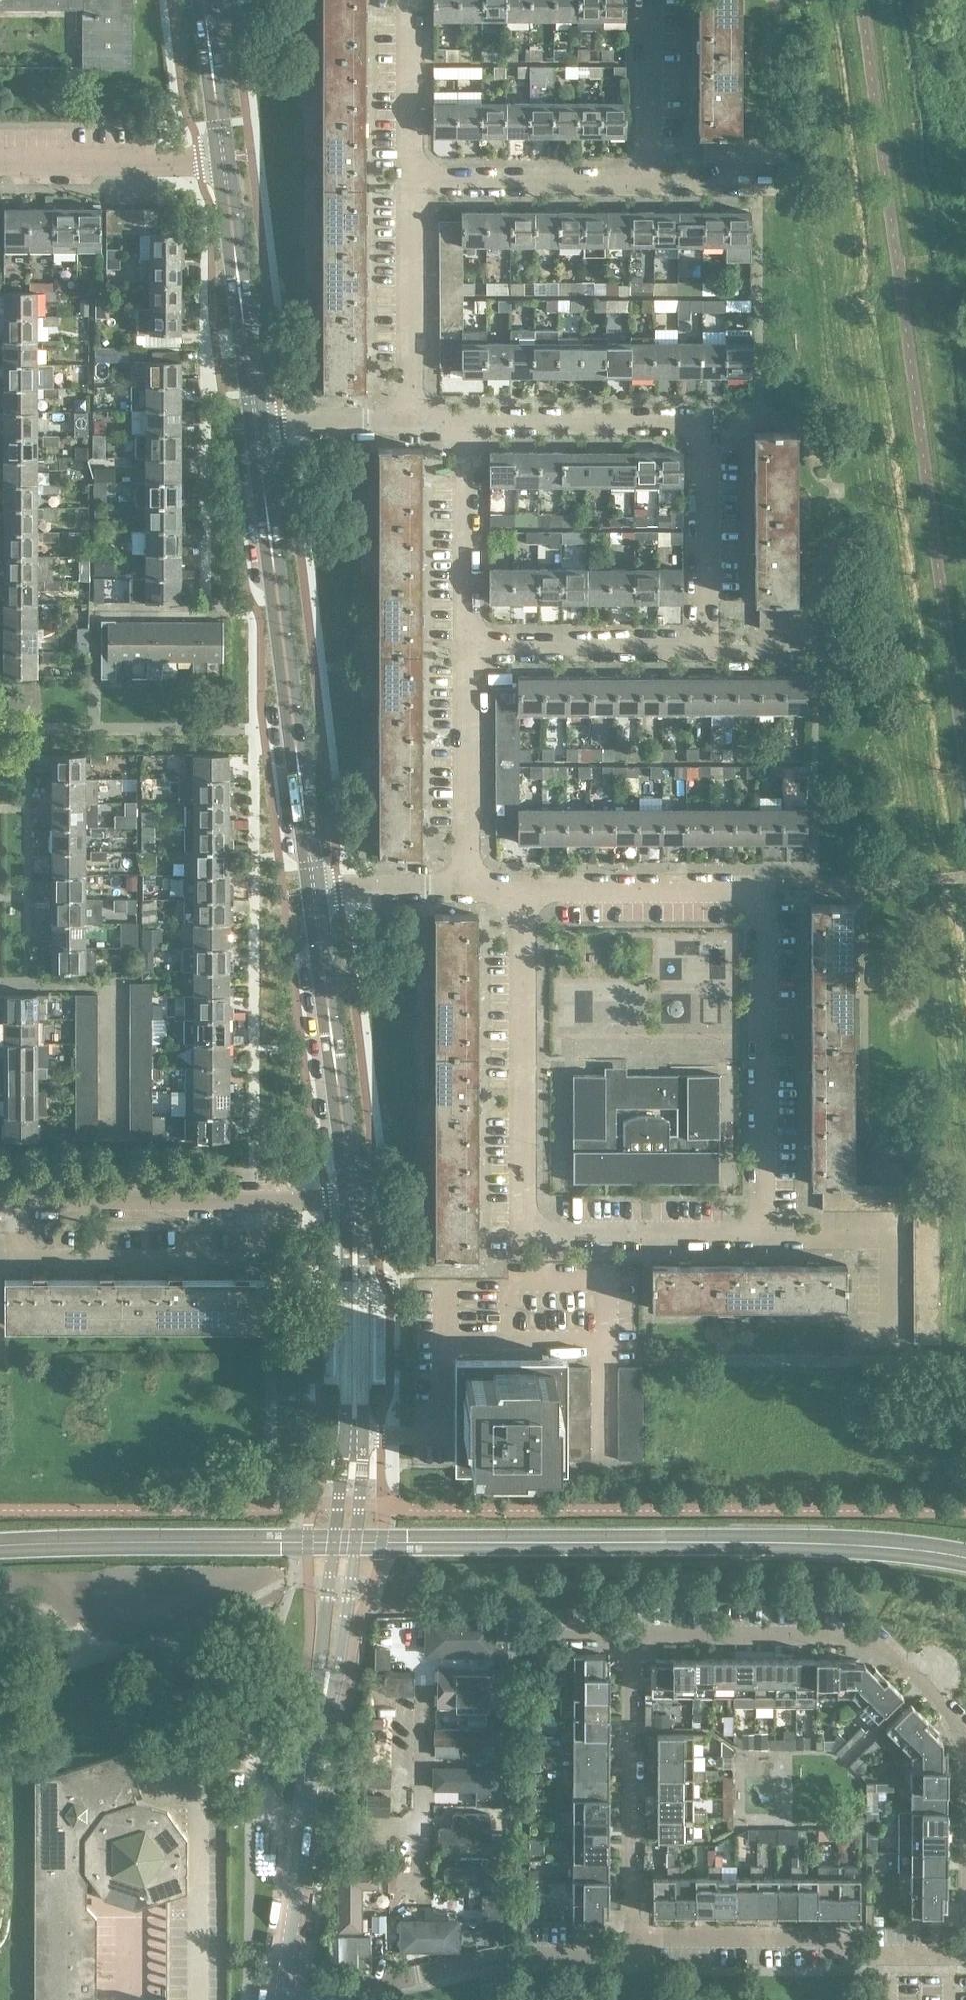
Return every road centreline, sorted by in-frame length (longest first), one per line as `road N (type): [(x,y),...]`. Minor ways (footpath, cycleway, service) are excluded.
road 1 (residential): [(522,1222),(544,1239),(737,1240),(760,1222),(757,894),(521,889)]
road 2 (tertiary): [(283,1994),(348,1504),(351,1196)]
road 3 (tertiary): [(316,891),(257,424)]
road 4 (residential): [(702,651),(703,421),(466,422)]
road 5 (residential): [(409,184),(638,176),(647,167),(645,0)]
road 6 (residential): [(965,1736),(891,1652),(857,1639),(634,1639)]
road 7 (residential): [(283,1994),(503,1956),(619,1954),(638,1939)]
road 8 (residential): [(252,1199),(252,1249),(241,1262),(35,1260),(17,1242),(14,1199)]
road 9 (residential): [(638,1939),(825,1937),(853,1953),(952,1953),(965,1942)]
road 10 (residential): [(522,1222),(521,889)]
road 11 (tertiary): [(351,1196),(316,891)]
road 12 (residential): [(638,1939),(634,1639)]
road 13 (tertiary): [(257,424),(224,158)]
road 14 (residential): [(464,648),(702,651)]
road 15 (residential): [(409,422),(409,184)]
road 16 (residential): [(252,1199),(14,1199)]
road 17 (residential): [(466,885),(464,648)]
road 18 (residential): [(464,648),(466,422)]
road 19 (residential): [(224,158),(0,163)]
road 20 (residential): [(409,184),(410,0)]
road 21 (tertiary): [(224,158),(206,0)]
road 22 (residential): [(409,422),(257,424)]
road 23 (residential): [(466,885),(316,891)]
road 24 (residential): [(838,654),(702,651)]

